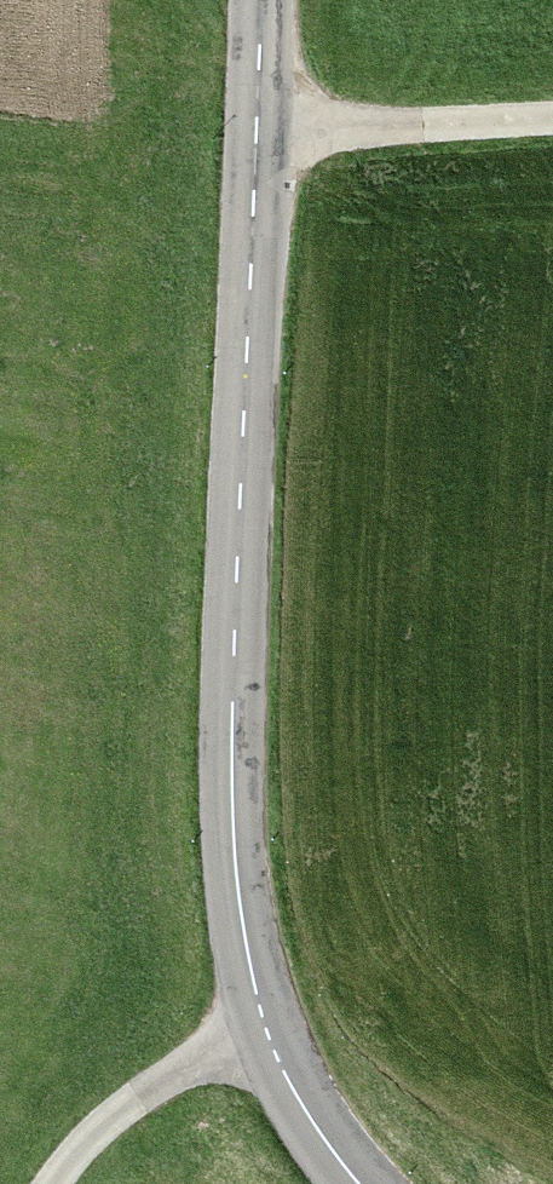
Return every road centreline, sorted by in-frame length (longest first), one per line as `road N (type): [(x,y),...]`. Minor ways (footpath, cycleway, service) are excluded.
road 1 (tertiary): [(269,1050),(236,930),(224,813),(260,0)]
road 2 (track): [(259,120),(552,111)]
road 3 (unclassified): [(269,1050),(115,1102),(46,1183)]
road 4 (tertiary): [(369,1183),(269,1050)]

